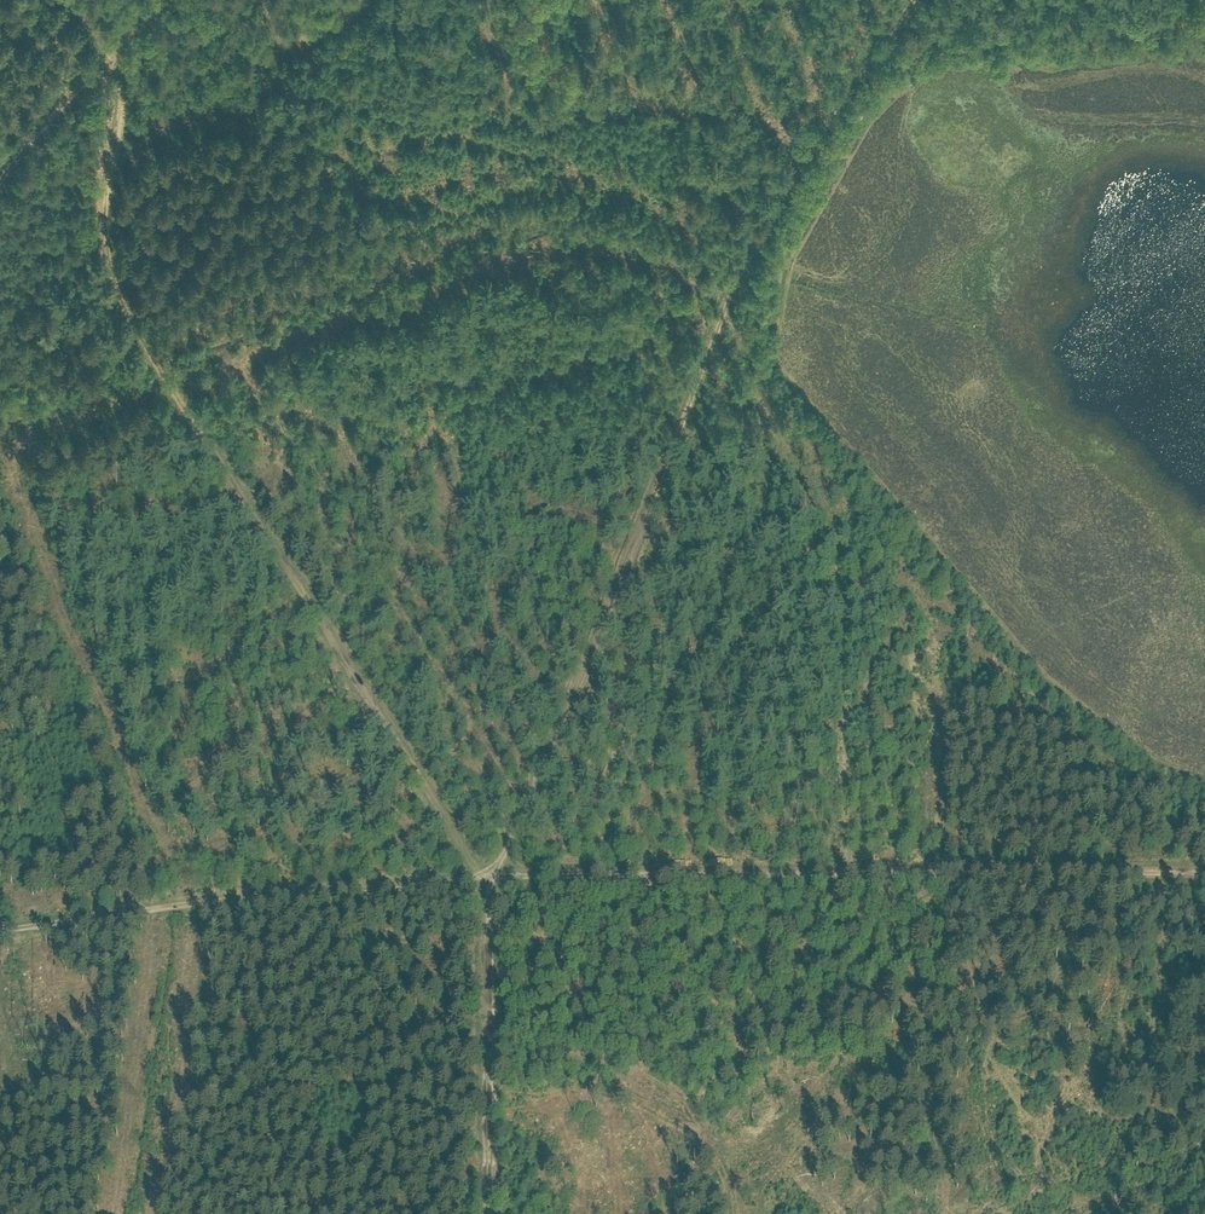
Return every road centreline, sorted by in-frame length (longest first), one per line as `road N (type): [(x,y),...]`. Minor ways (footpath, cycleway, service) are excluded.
road 1 (track): [(486,1213),(494,877),(164,364),(126,284),(114,224),(123,88),(112,53),(75,0)]
road 2 (track): [(494,877),(1204,874)]
road 3 (track): [(619,589),(743,270),(912,0)]
road 4 (track): [(150,910),(494,877)]
road 5 (track): [(494,877),(554,760),(619,589)]
road 6 (track): [(150,910),(0,932)]

